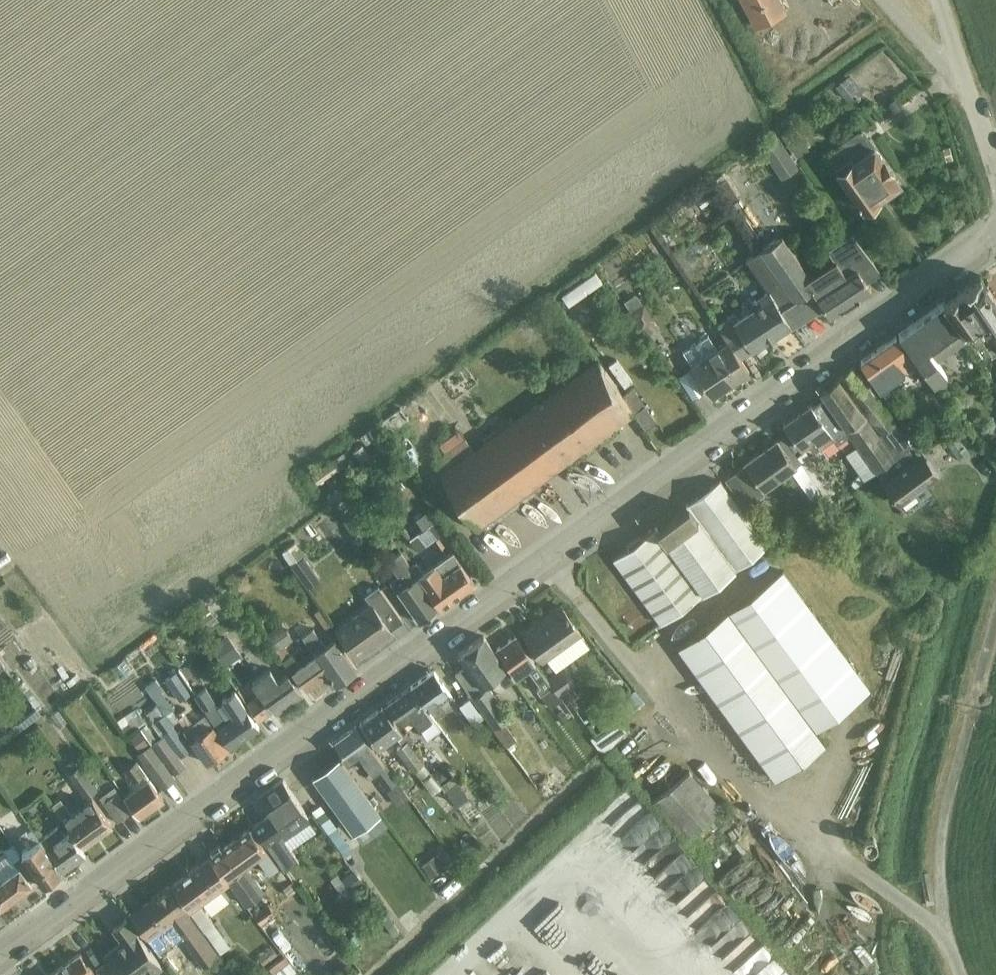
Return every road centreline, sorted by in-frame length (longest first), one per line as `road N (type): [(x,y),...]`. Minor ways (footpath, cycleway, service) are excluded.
road 1 (tertiary): [(0,956),(995,226)]
road 2 (residential): [(963,974),(948,940),(947,816),(995,631)]

